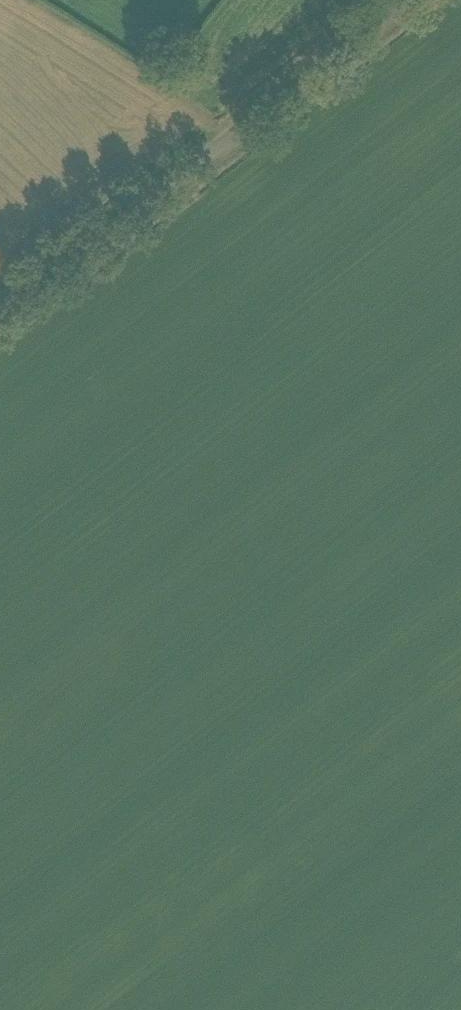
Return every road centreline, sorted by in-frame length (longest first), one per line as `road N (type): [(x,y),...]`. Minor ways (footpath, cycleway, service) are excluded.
road 1 (unclassified): [(0,334),(412,0)]

